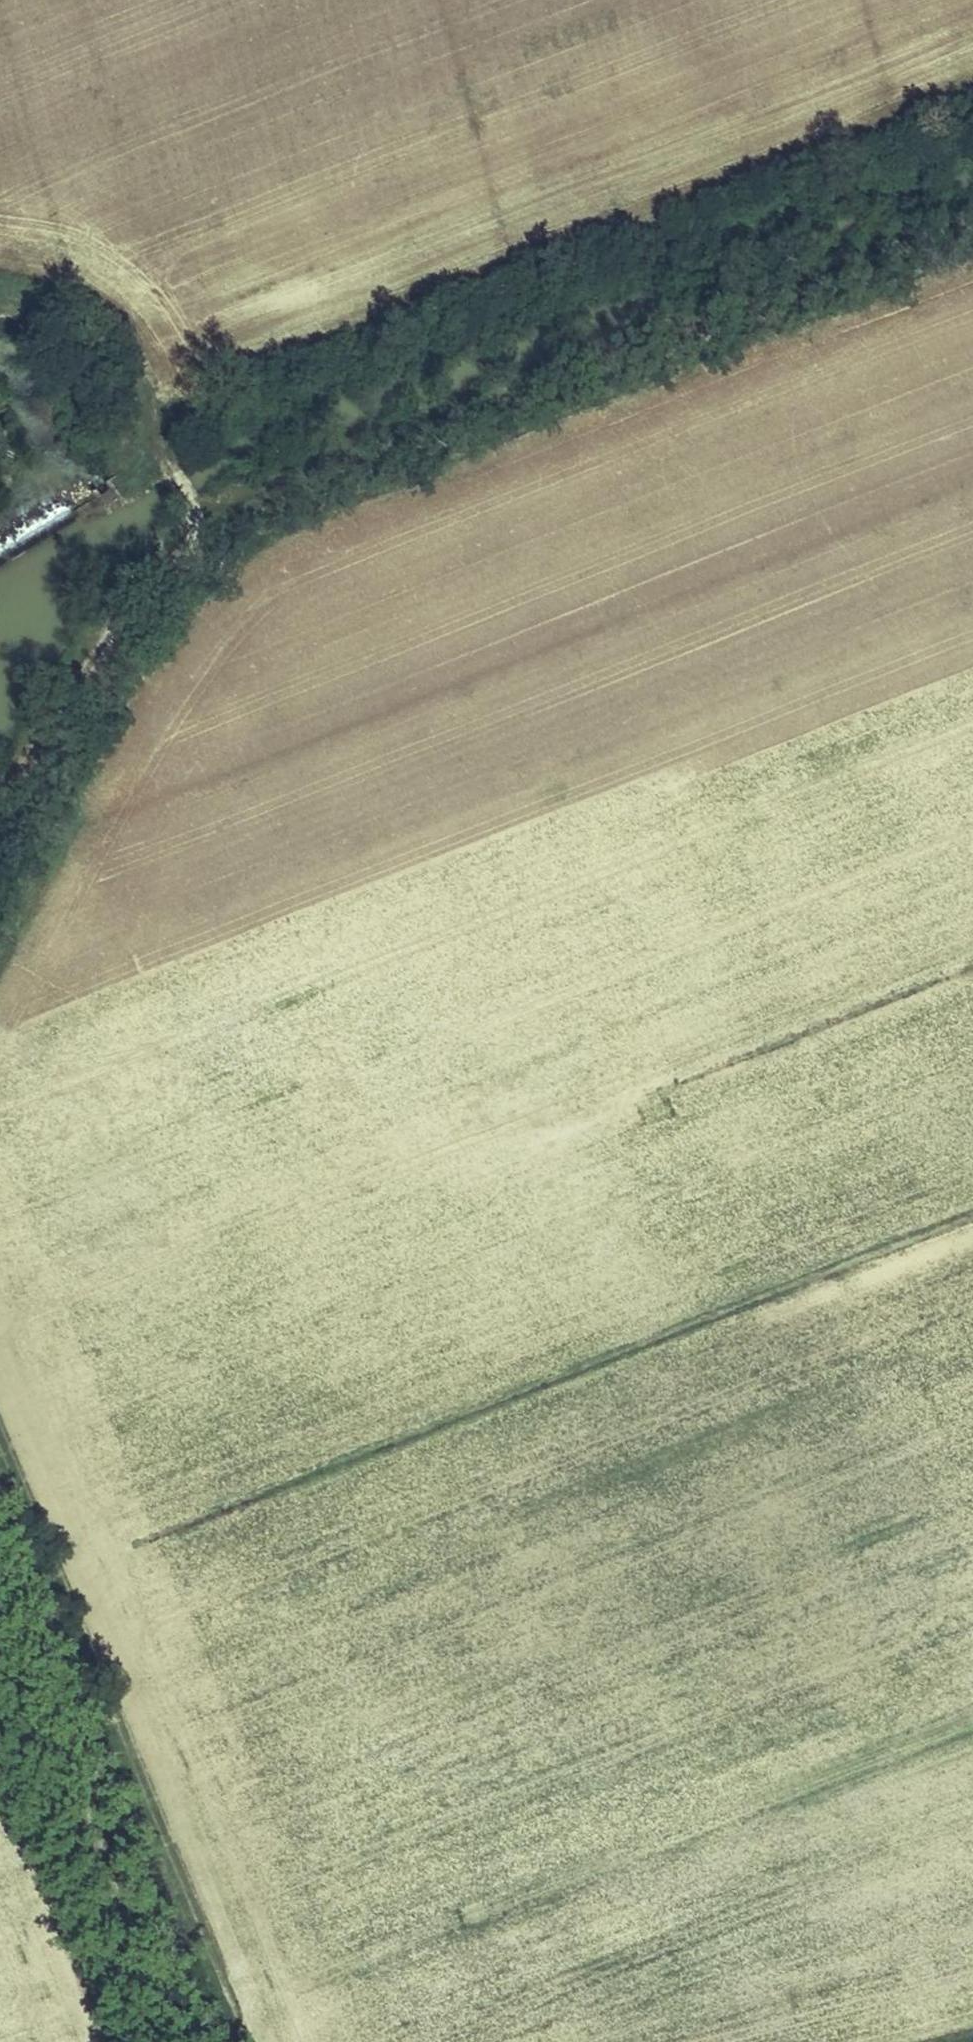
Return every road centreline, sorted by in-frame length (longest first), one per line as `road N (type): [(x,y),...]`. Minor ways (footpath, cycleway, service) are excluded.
road 1 (track): [(165,2041),(0,1620)]

